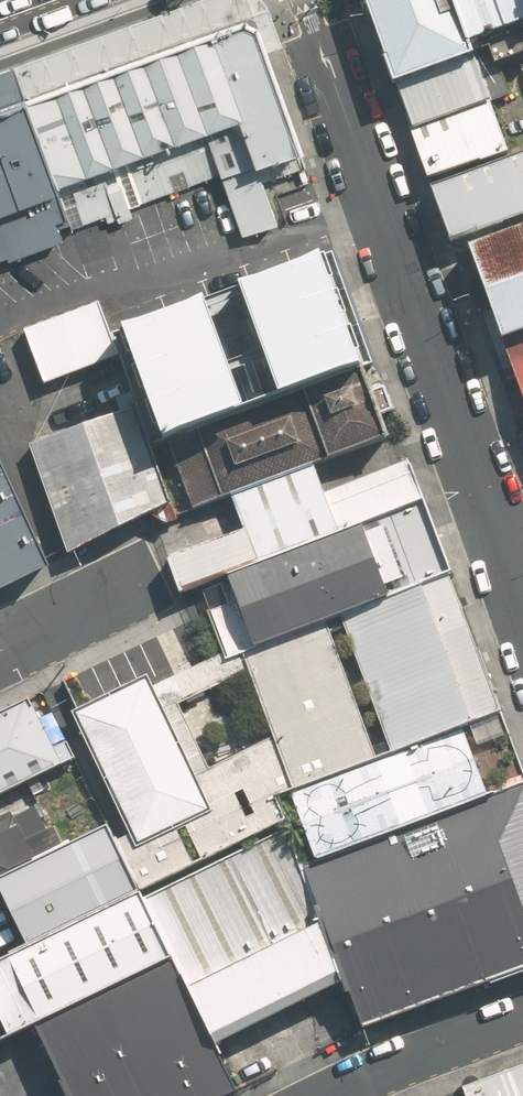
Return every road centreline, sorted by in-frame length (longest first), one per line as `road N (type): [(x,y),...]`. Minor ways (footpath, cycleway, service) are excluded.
road 1 (residential): [(522,601),(304,0)]
road 2 (residential): [(336,1095),(522,1018)]
road 3 (residential): [(0,648),(137,581)]

